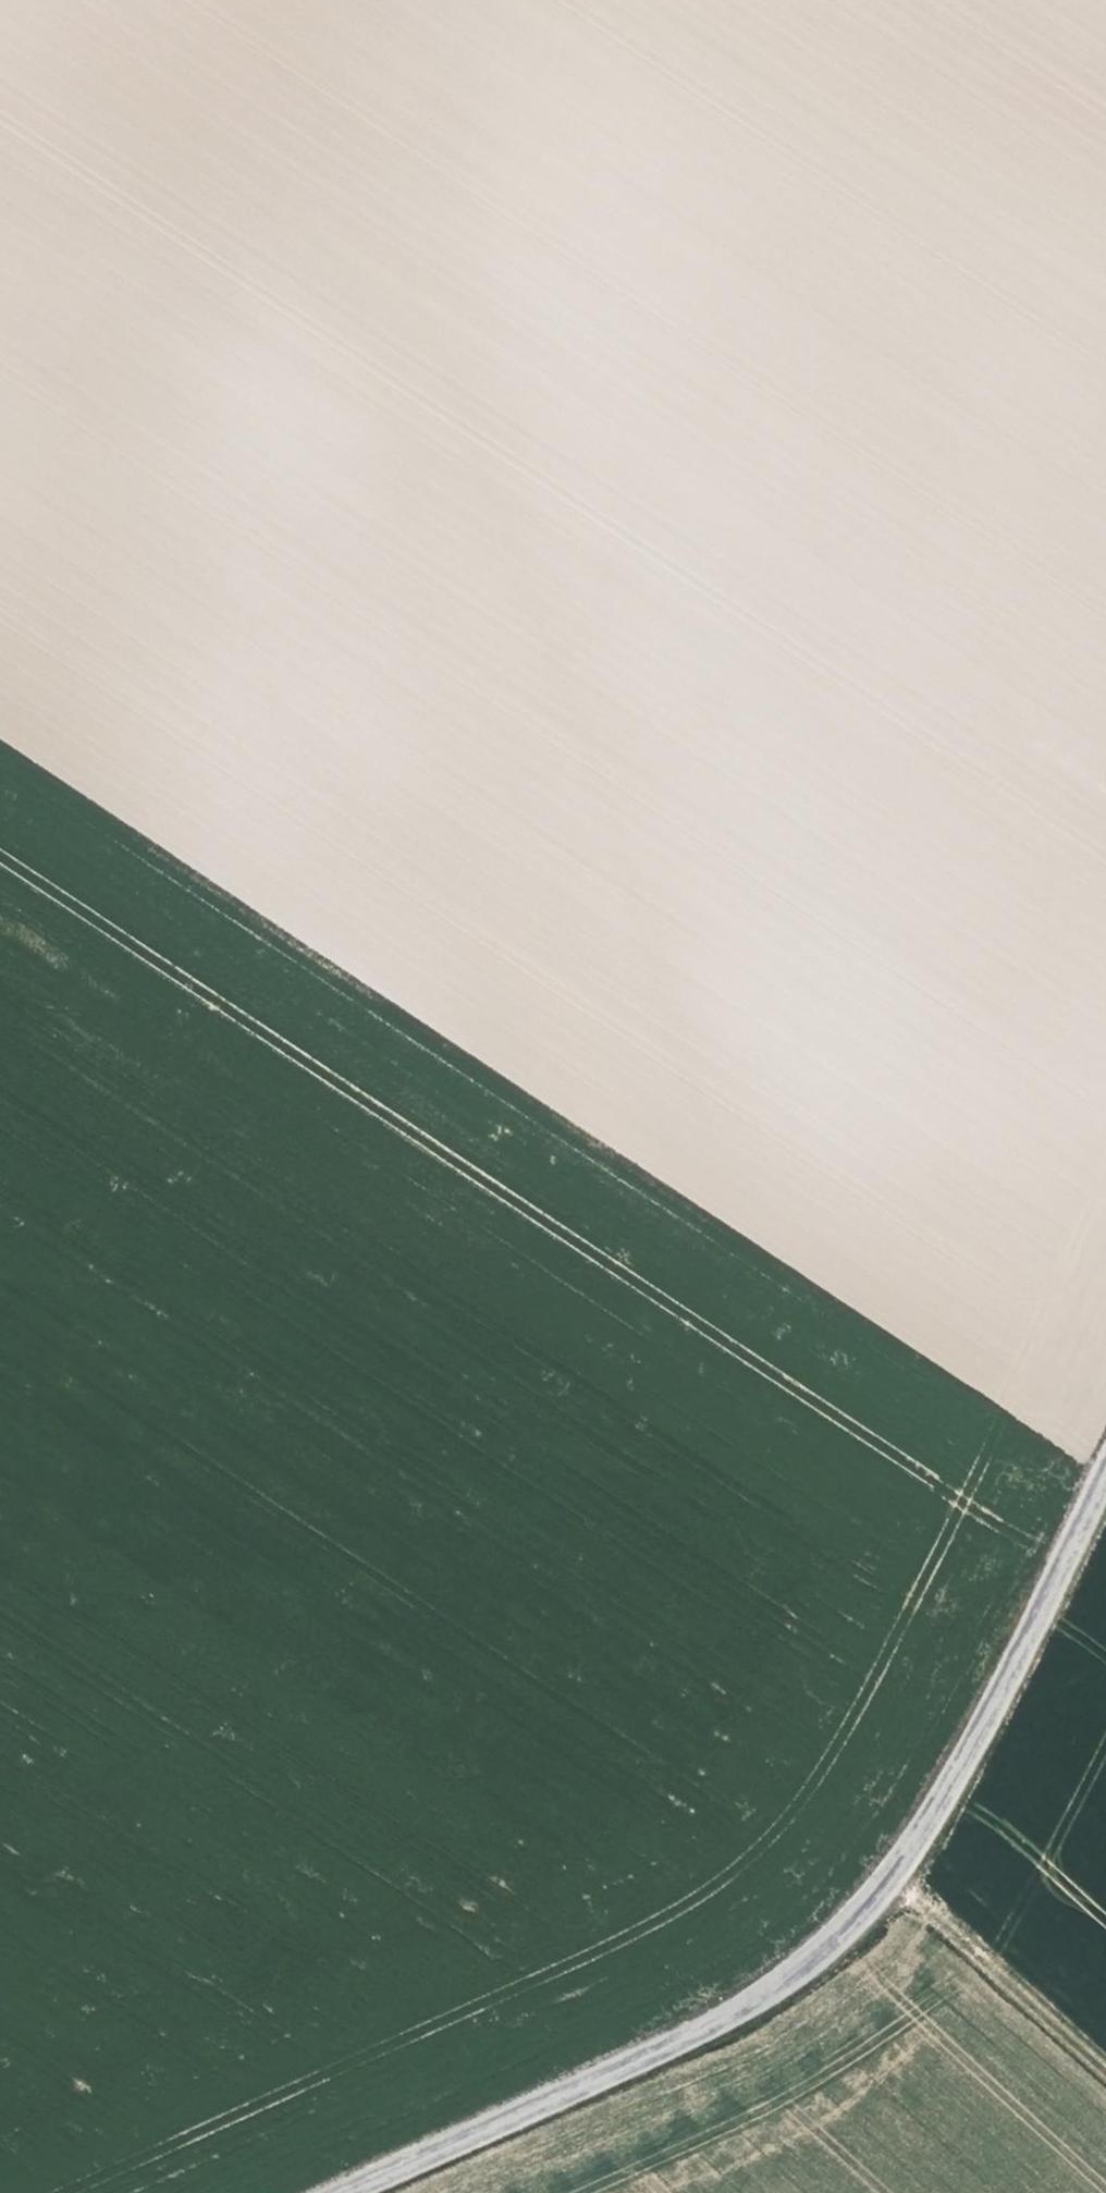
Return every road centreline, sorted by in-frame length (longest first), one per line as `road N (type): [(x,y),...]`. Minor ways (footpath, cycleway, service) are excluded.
road 1 (tertiary): [(348,2192),(753,2009),(842,1946),(931,1848),(1063,1605),(1105,1509)]

